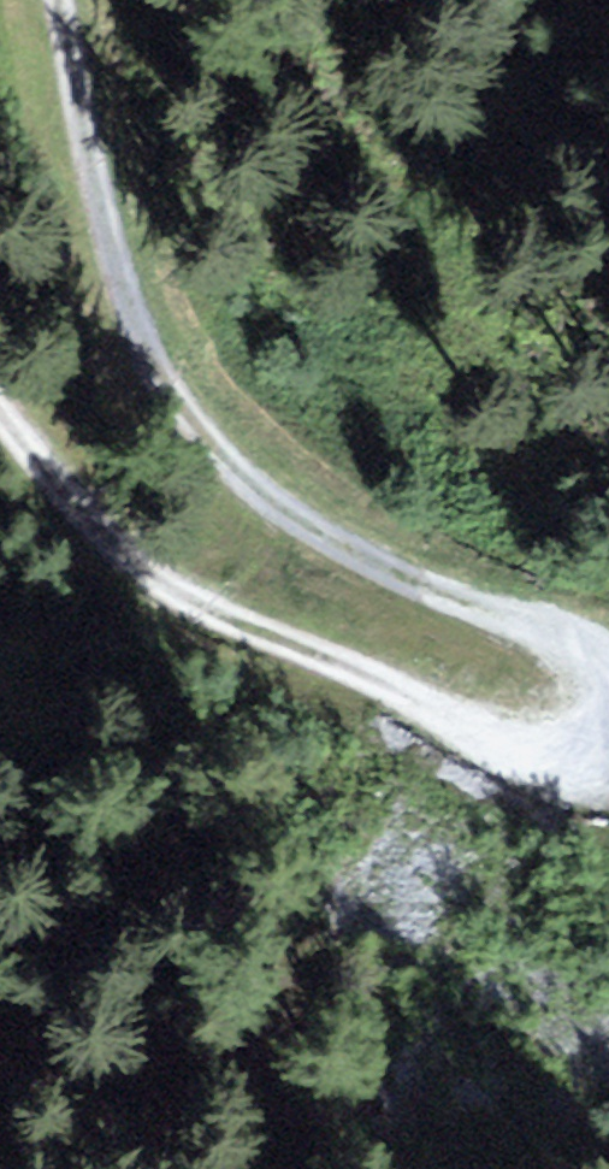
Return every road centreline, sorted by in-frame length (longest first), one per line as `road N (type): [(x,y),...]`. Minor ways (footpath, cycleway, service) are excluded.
road 1 (track): [(608,691),(597,665),(319,540),(232,487),(170,412),(95,216),(42,0)]
road 2 (track): [(0,429),(81,531),(189,607),(420,714),(565,765),(608,732)]

